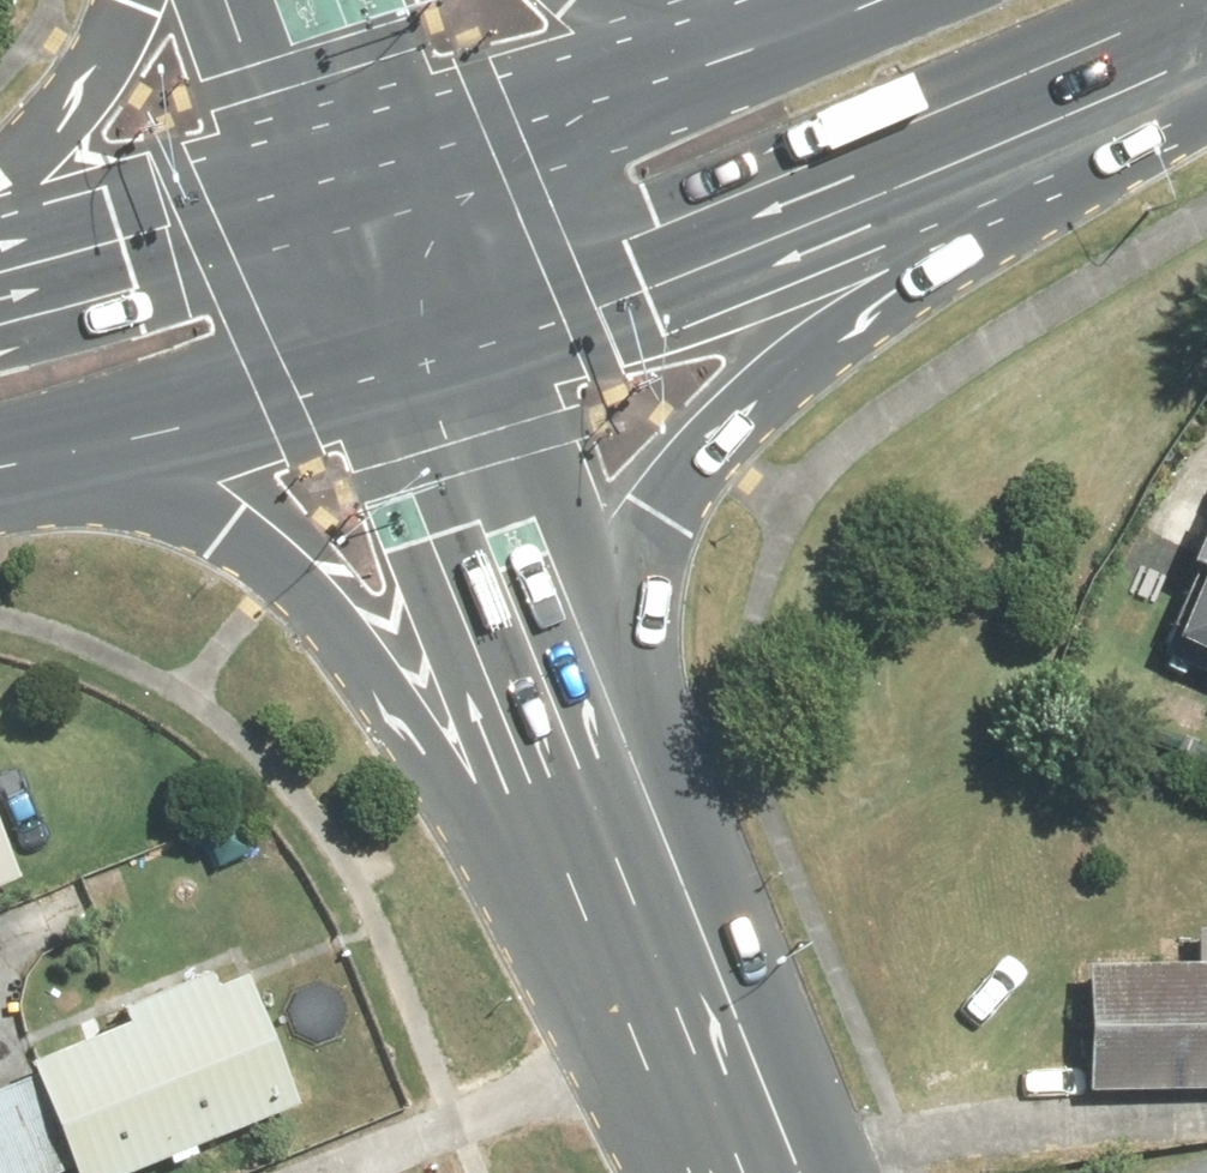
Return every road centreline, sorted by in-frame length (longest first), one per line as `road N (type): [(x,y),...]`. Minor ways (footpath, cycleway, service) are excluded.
road 1 (primary): [(883,186),(733,381),(681,469),(657,566),(653,930)]
road 2 (primary): [(653,930),(380,673),(287,568),(88,442)]
road 3 (secondary): [(653,930),(528,669),(413,347)]
road 4 (primary): [(883,186),(413,347)]
road 5 (primary): [(356,183),(794,21)]
road 6 (primary): [(0,275),(356,183)]
road 7 (primary): [(1206,39),(883,186)]
road 8 (primary): [(413,347),(88,442)]
road 9 (secondary): [(756,1172),(653,930)]
road 10 (primary): [(0,182),(111,53),(131,0)]
road 11 (secondary): [(287,0),(356,183)]
road 12 (secondary): [(413,347),(356,183)]
road 13 (primary): [(637,0),(708,17),(794,21)]

